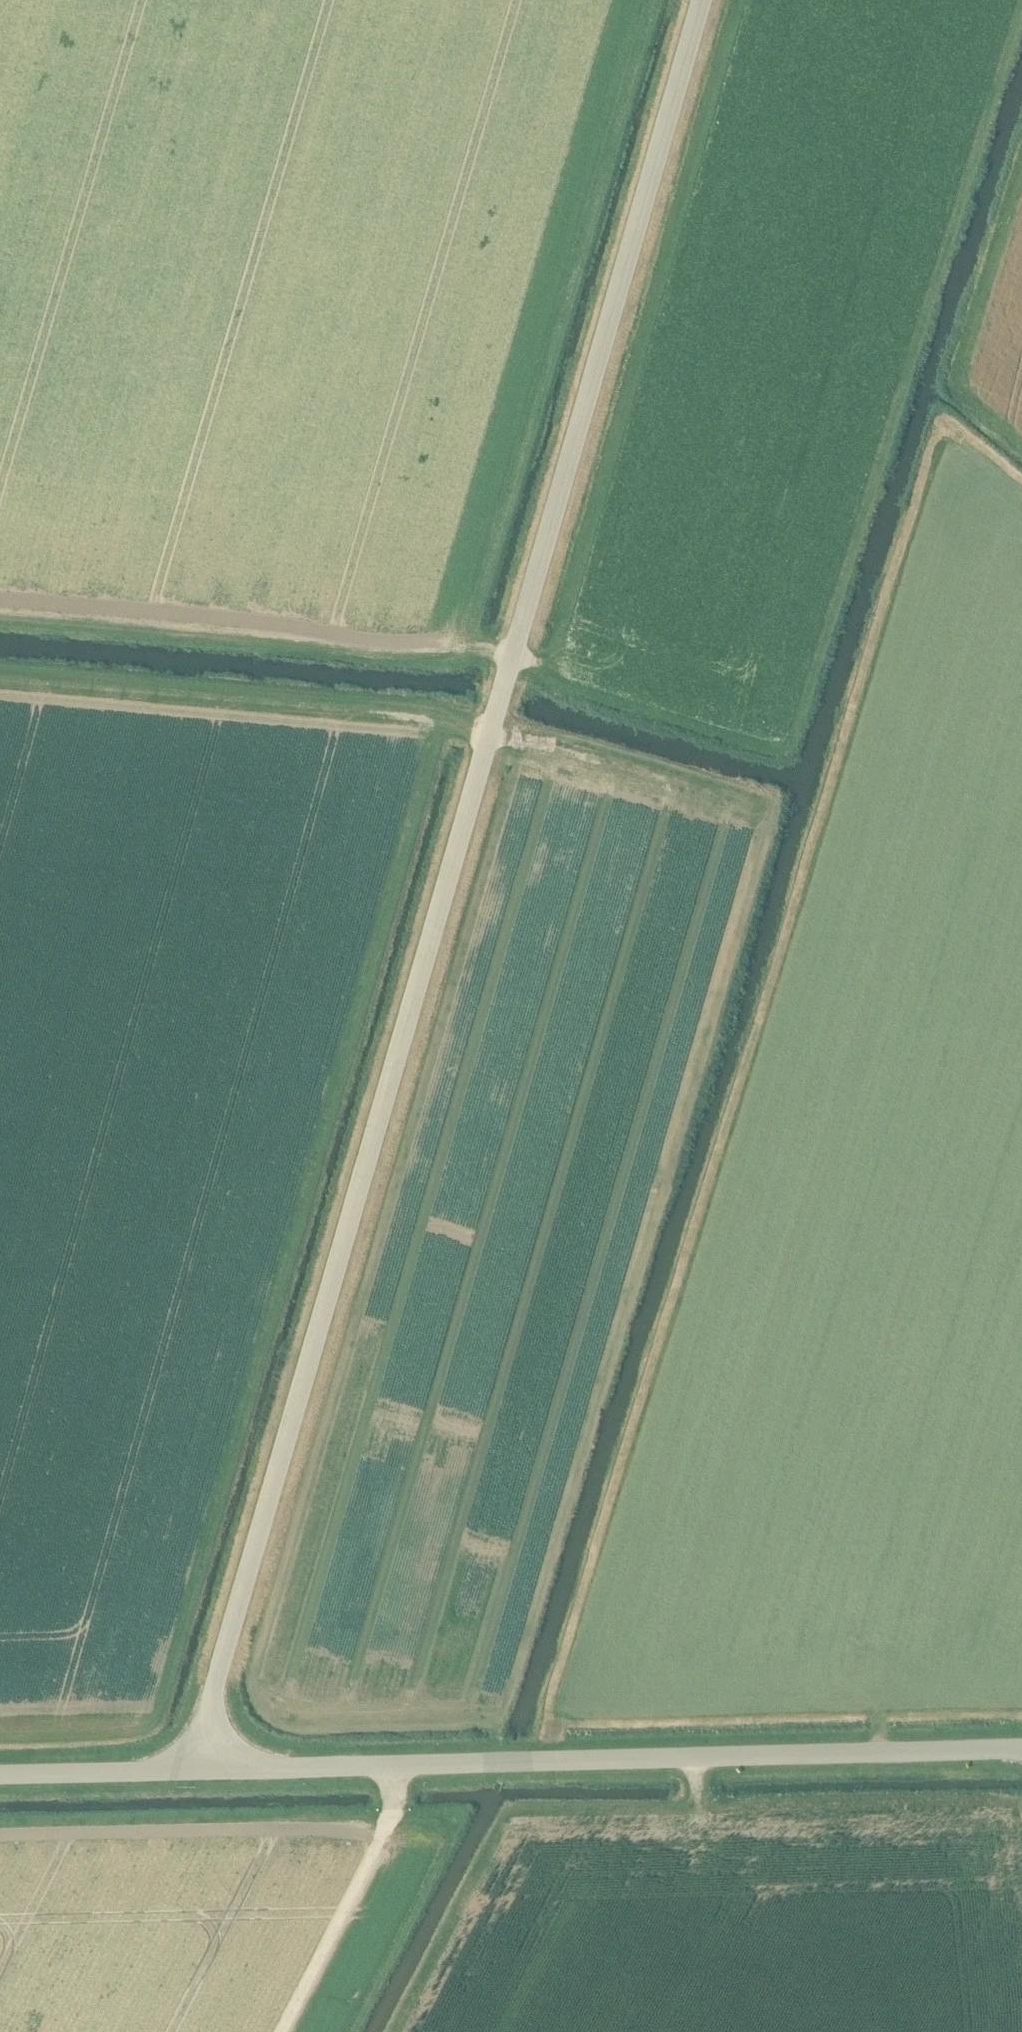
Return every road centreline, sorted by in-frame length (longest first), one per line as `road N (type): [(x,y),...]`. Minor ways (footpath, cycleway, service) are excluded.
road 1 (unclassified): [(189,1769),(701,0)]
road 2 (unclassified): [(189,1769),(1021,1747)]
road 3 (track): [(281,2031),(386,1829),(391,1765)]
road 4 (unclassified): [(0,1774),(189,1769)]

